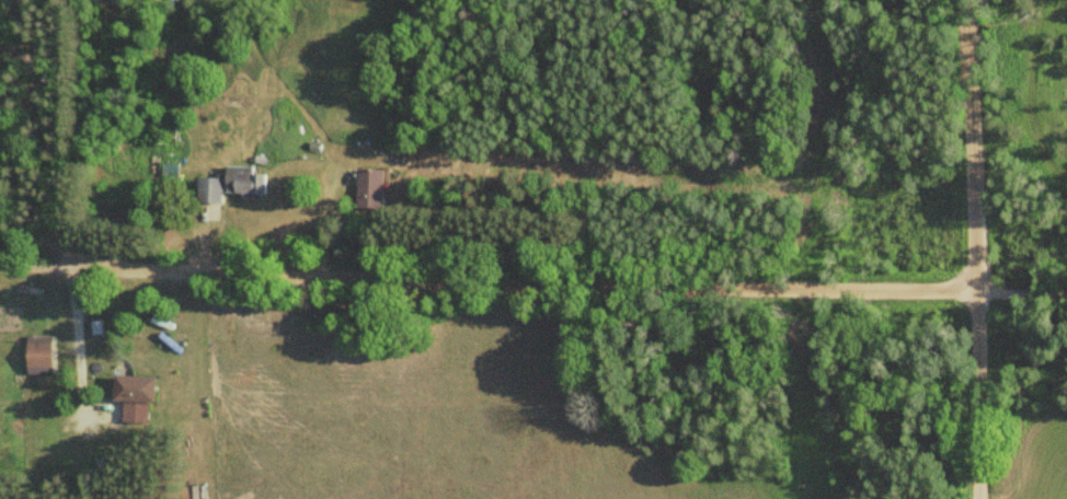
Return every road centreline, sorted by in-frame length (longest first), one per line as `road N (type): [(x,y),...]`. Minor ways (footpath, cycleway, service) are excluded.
road 1 (residential): [(975,286),(73,266)]
road 2 (residential): [(975,286),(962,0)]
road 3 (residential): [(971,498),(975,286)]

